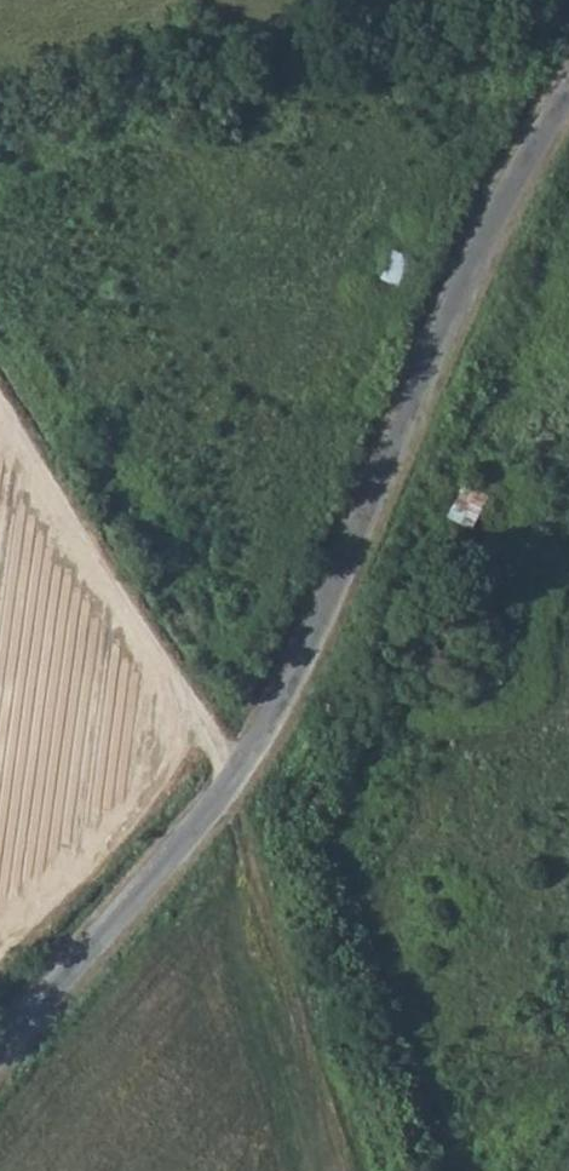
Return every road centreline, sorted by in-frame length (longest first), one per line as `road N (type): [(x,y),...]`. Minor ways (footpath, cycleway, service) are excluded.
road 1 (unclassified): [(568,91),(467,288),(313,638),(230,790),(0,1046)]
road 2 (track): [(362,1170),(215,741),(0,408)]

